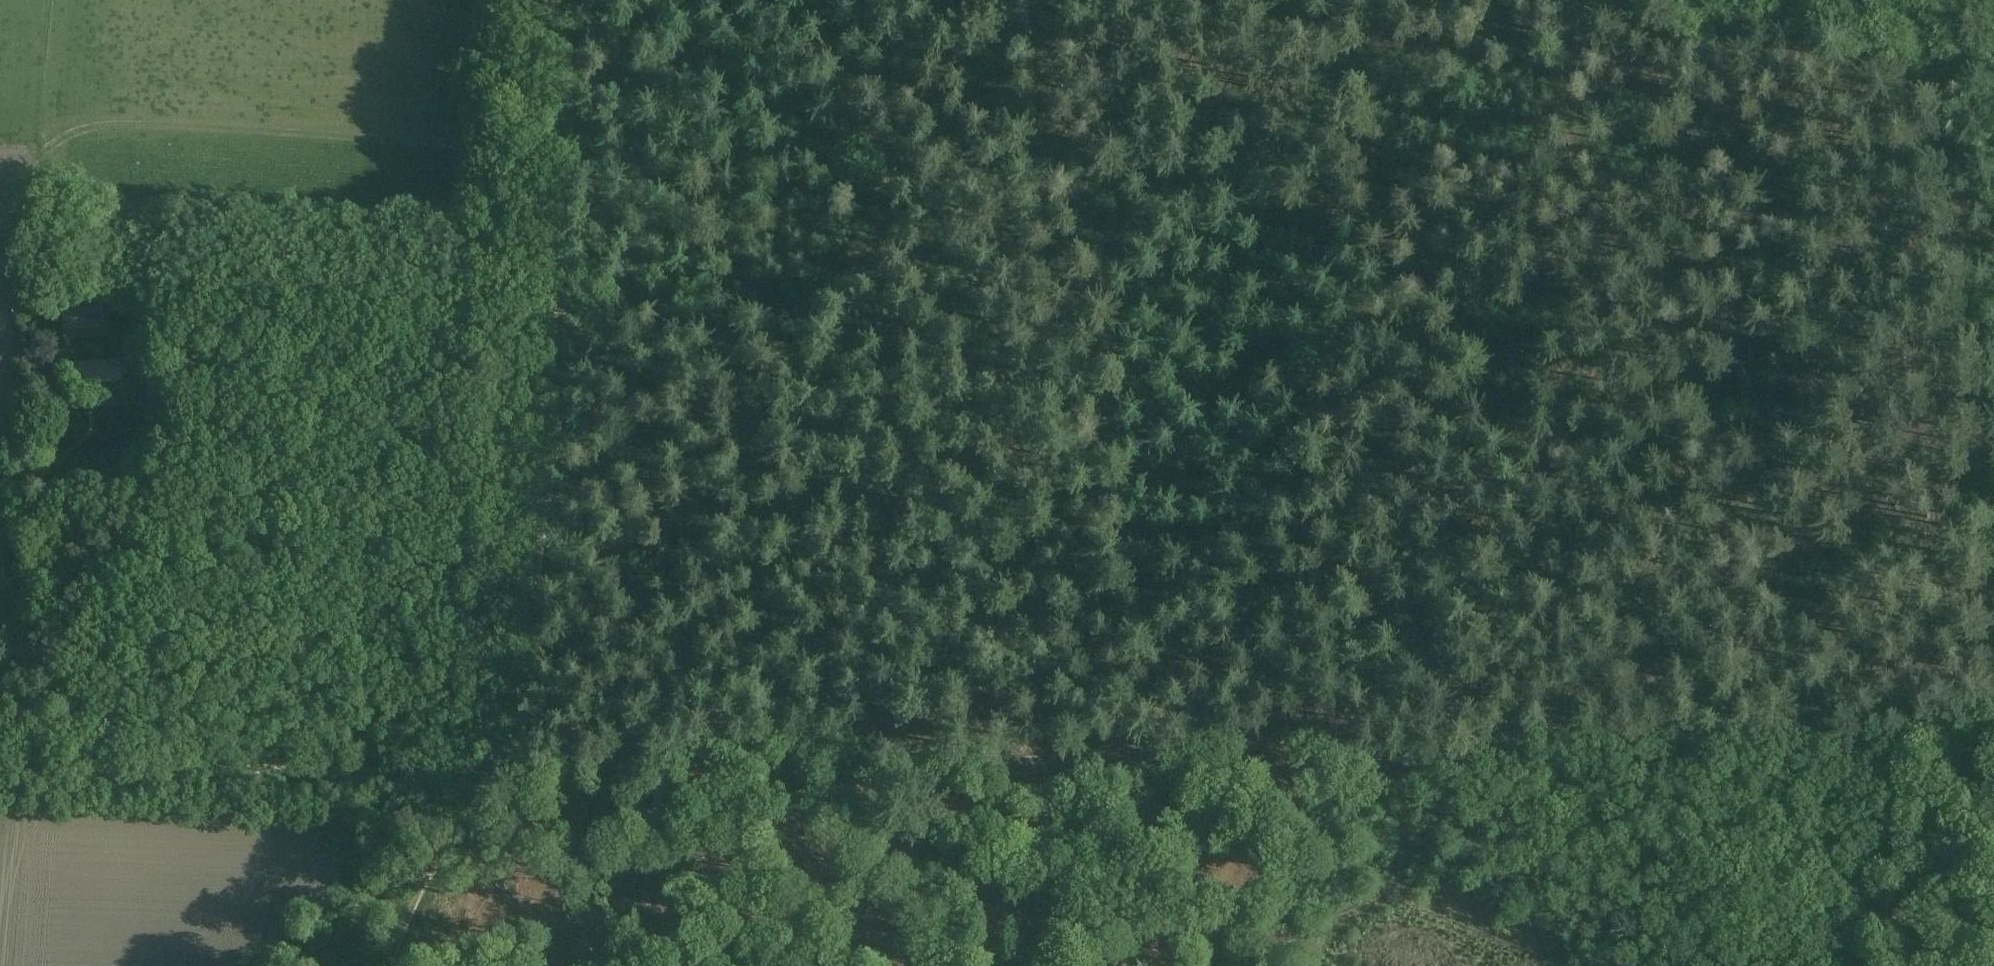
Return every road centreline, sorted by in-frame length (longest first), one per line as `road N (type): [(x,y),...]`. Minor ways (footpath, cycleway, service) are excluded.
road 1 (track): [(1993,717),(1840,743),(1693,740),(1425,765),(1252,749),(943,758),(787,750),(485,787)]
road 2 (track): [(552,0),(558,94),(547,526),(513,748),(485,787)]
road 3 (track): [(485,787),(280,770),(0,771)]

